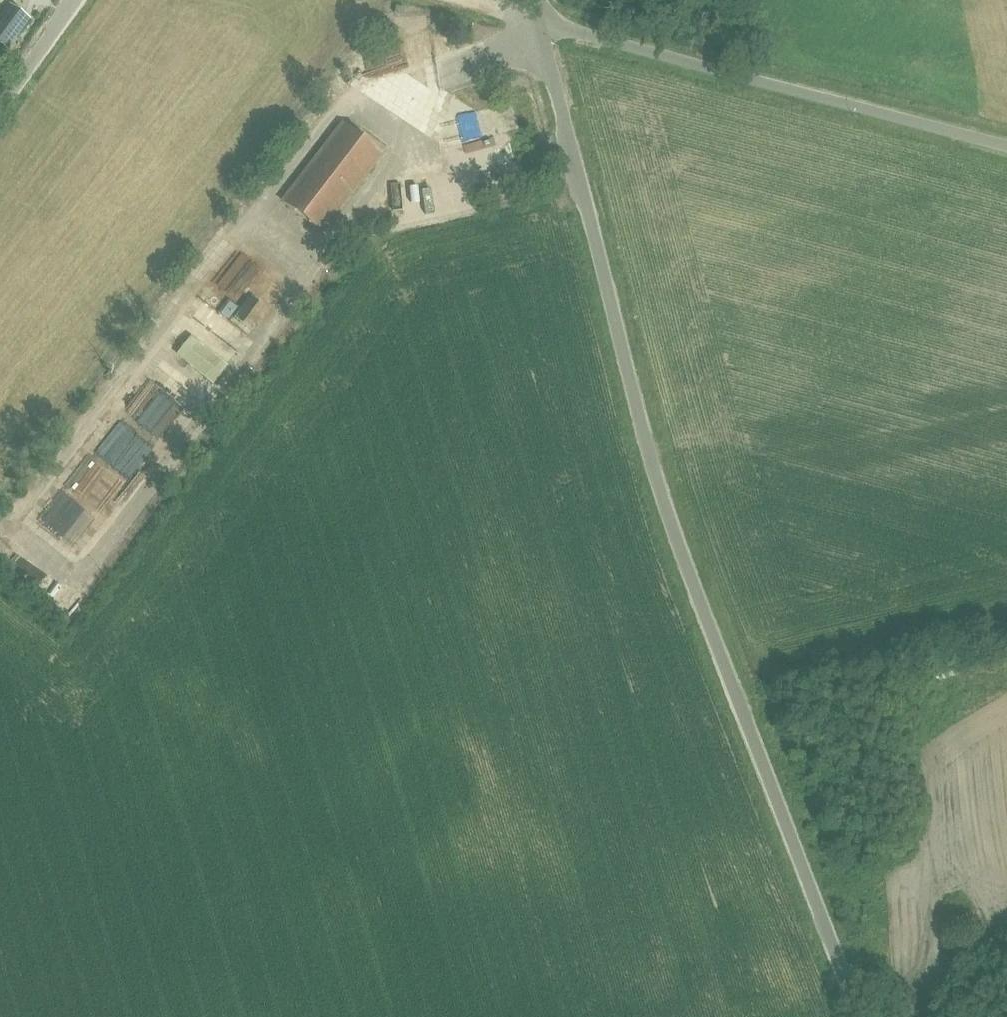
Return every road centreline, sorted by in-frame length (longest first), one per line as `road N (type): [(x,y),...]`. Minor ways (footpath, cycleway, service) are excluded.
road 1 (unclassified): [(861,1016),(682,556),(539,19)]
road 2 (unclassified): [(1006,145),(539,19)]
road 3 (unclassified): [(0,105),(75,0)]

